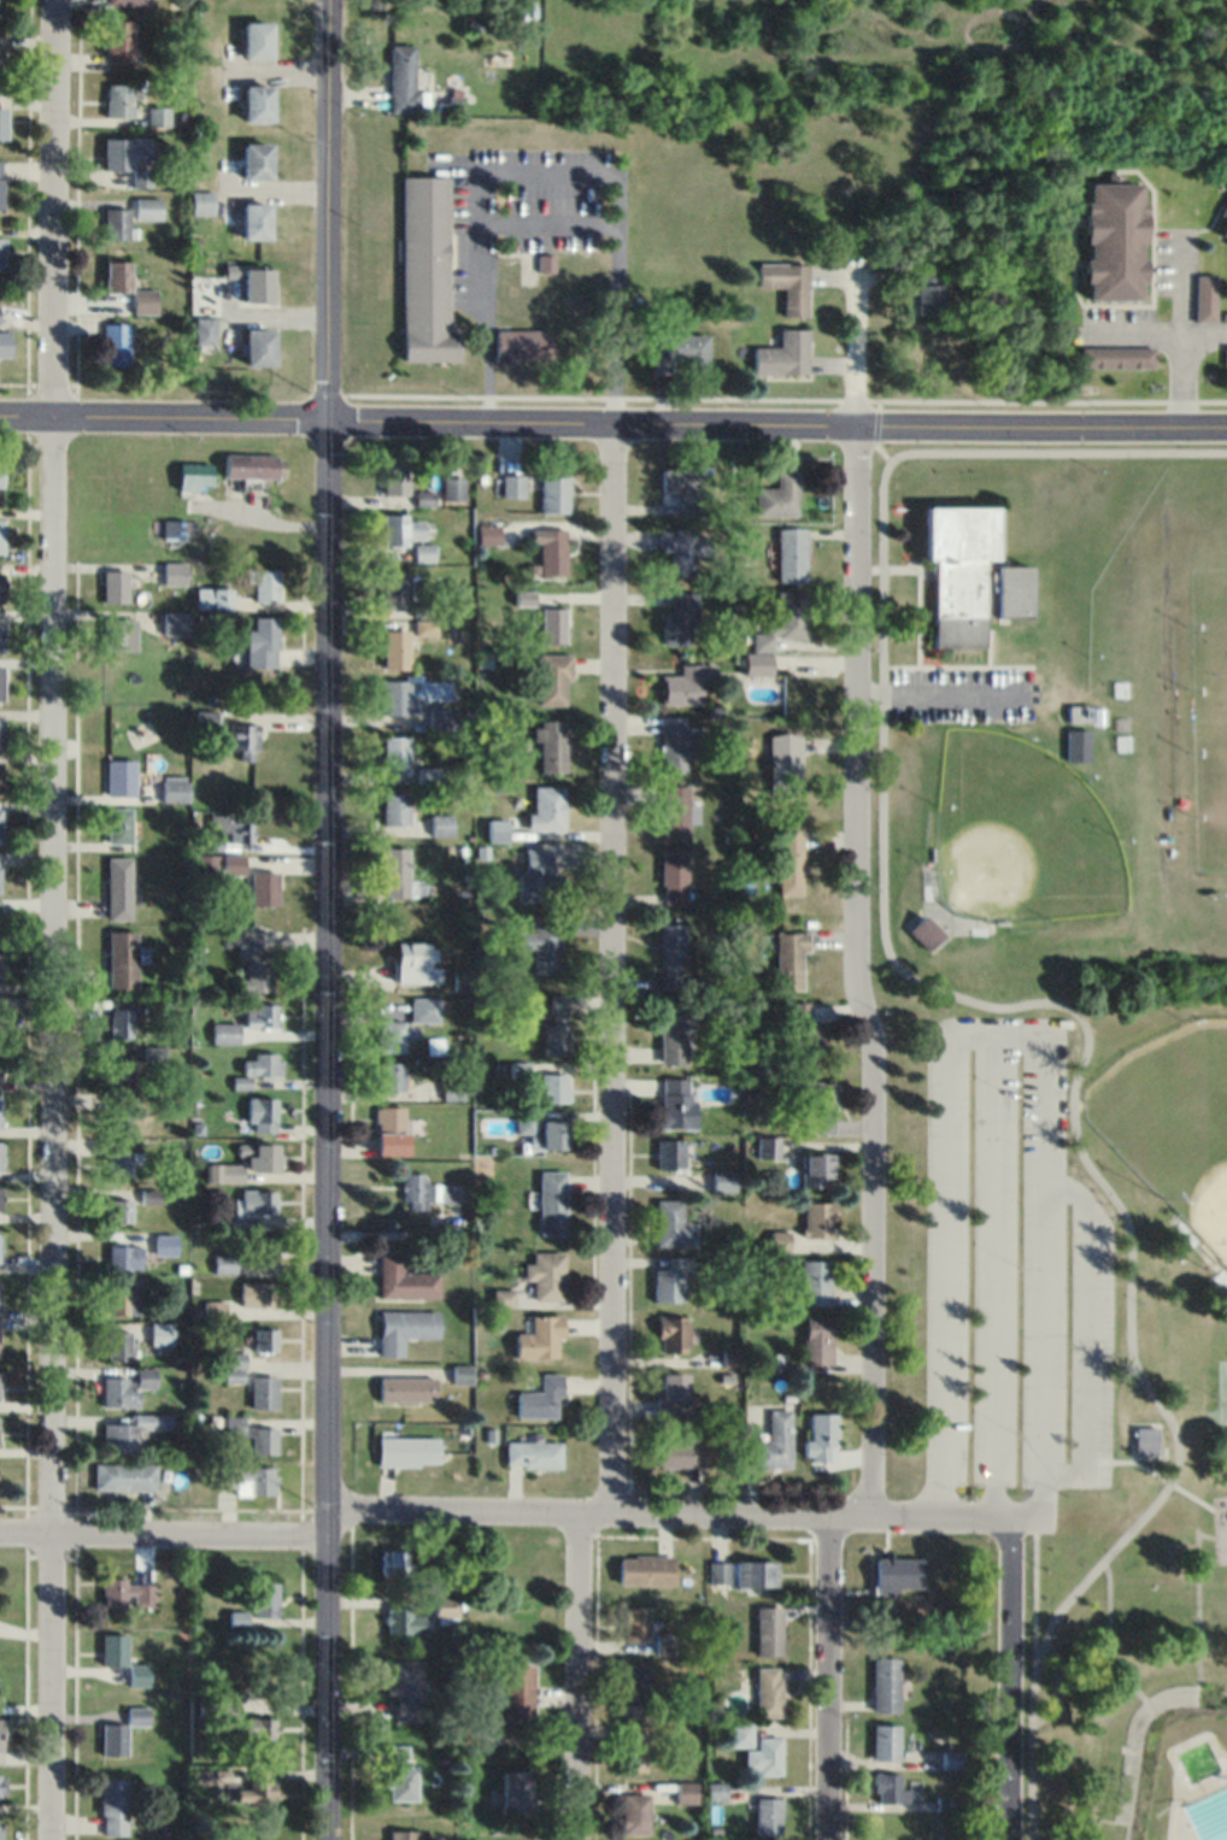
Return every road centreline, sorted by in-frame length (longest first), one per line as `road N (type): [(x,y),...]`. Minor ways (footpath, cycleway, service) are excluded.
road 1 (residential): [(52,1839),(55,0)]
road 2 (tertiary): [(327,1839),(328,0)]
road 3 (residential): [(868,1507),(871,1066),(853,959),(859,410)]
road 4 (residential): [(611,1505),(611,411)]
road 5 (tertiary): [(859,410),(0,404)]
road 6 (tertiary): [(868,1507),(327,1500)]
road 7 (tertiary): [(1226,411),(859,410)]
road 8 (residential): [(579,1839),(579,1505)]
road 9 (residential): [(826,1839),(827,1507)]
road 10 (residential): [(327,1526),(0,1521)]
road 11 (tertiary): [(1010,1839),(1009,1519)]
road 12 (tertiary): [(1009,1519),(992,1507),(868,1507)]
road 13 (residential): [(859,410),(855,271)]

